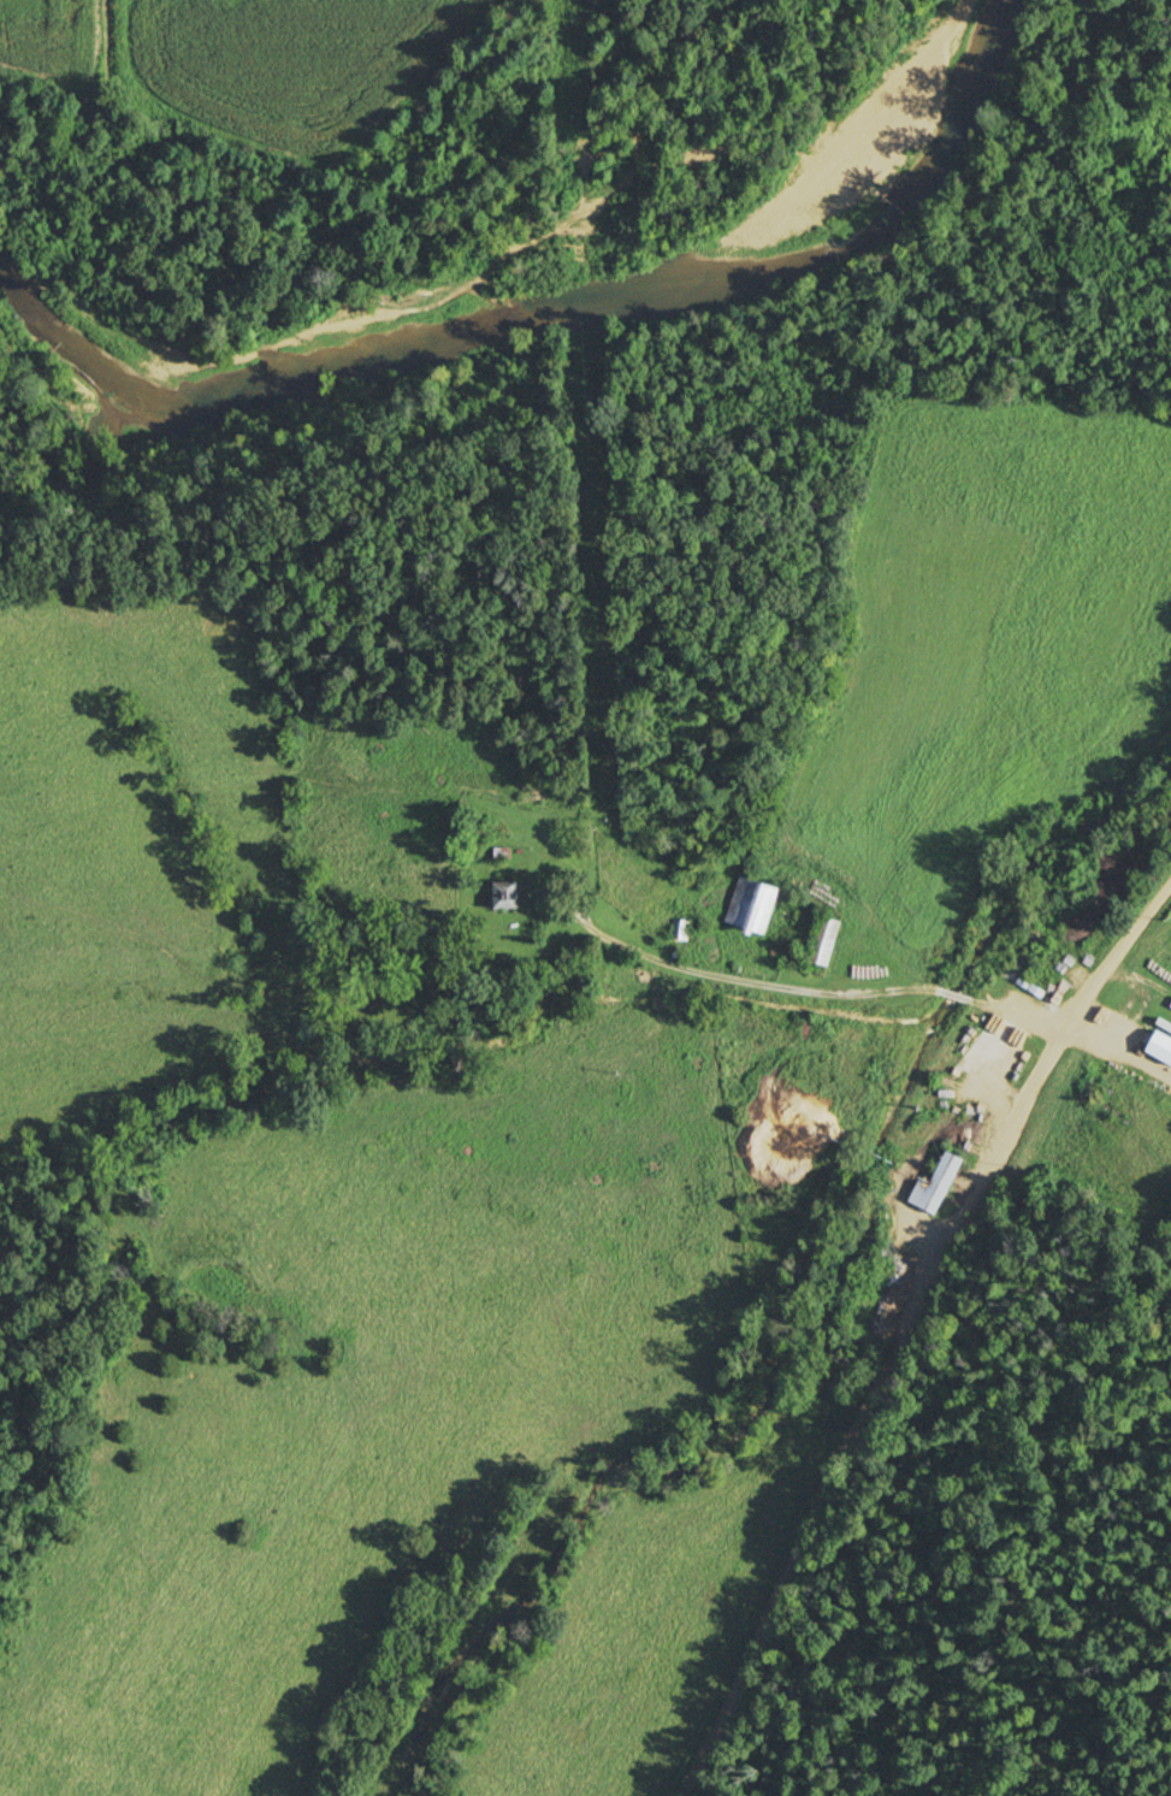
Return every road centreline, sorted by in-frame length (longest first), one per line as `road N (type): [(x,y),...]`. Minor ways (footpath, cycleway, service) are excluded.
road 1 (residential): [(696,1795),(901,1359),(1105,977),(1170,890)]

